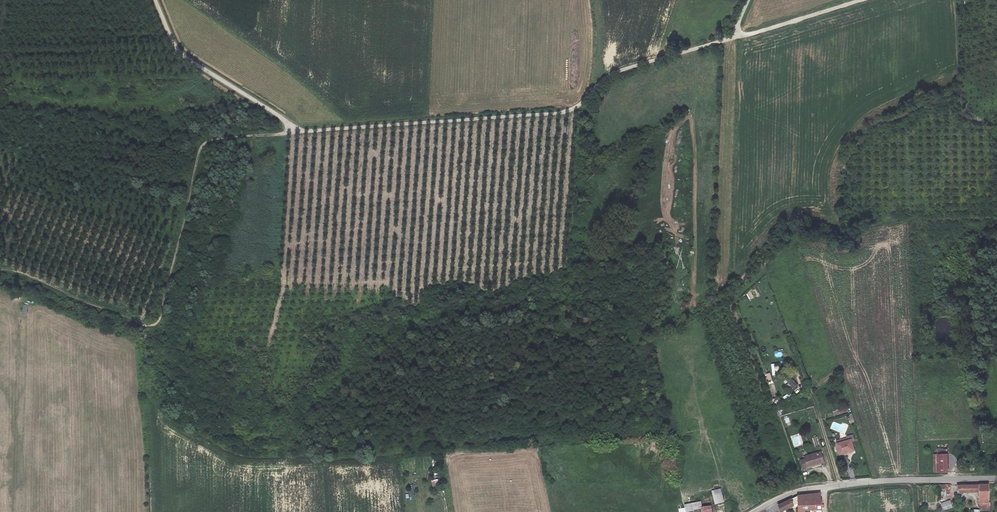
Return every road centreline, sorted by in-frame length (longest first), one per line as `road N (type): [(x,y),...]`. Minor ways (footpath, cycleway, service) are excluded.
road 1 (track): [(864,0),(609,75),(563,112),(307,131),(182,54),(155,0)]
road 2 (track): [(294,128),(202,146),(155,325),(0,269)]
road 3 (unclassified): [(996,478),(807,489),(752,511)]

